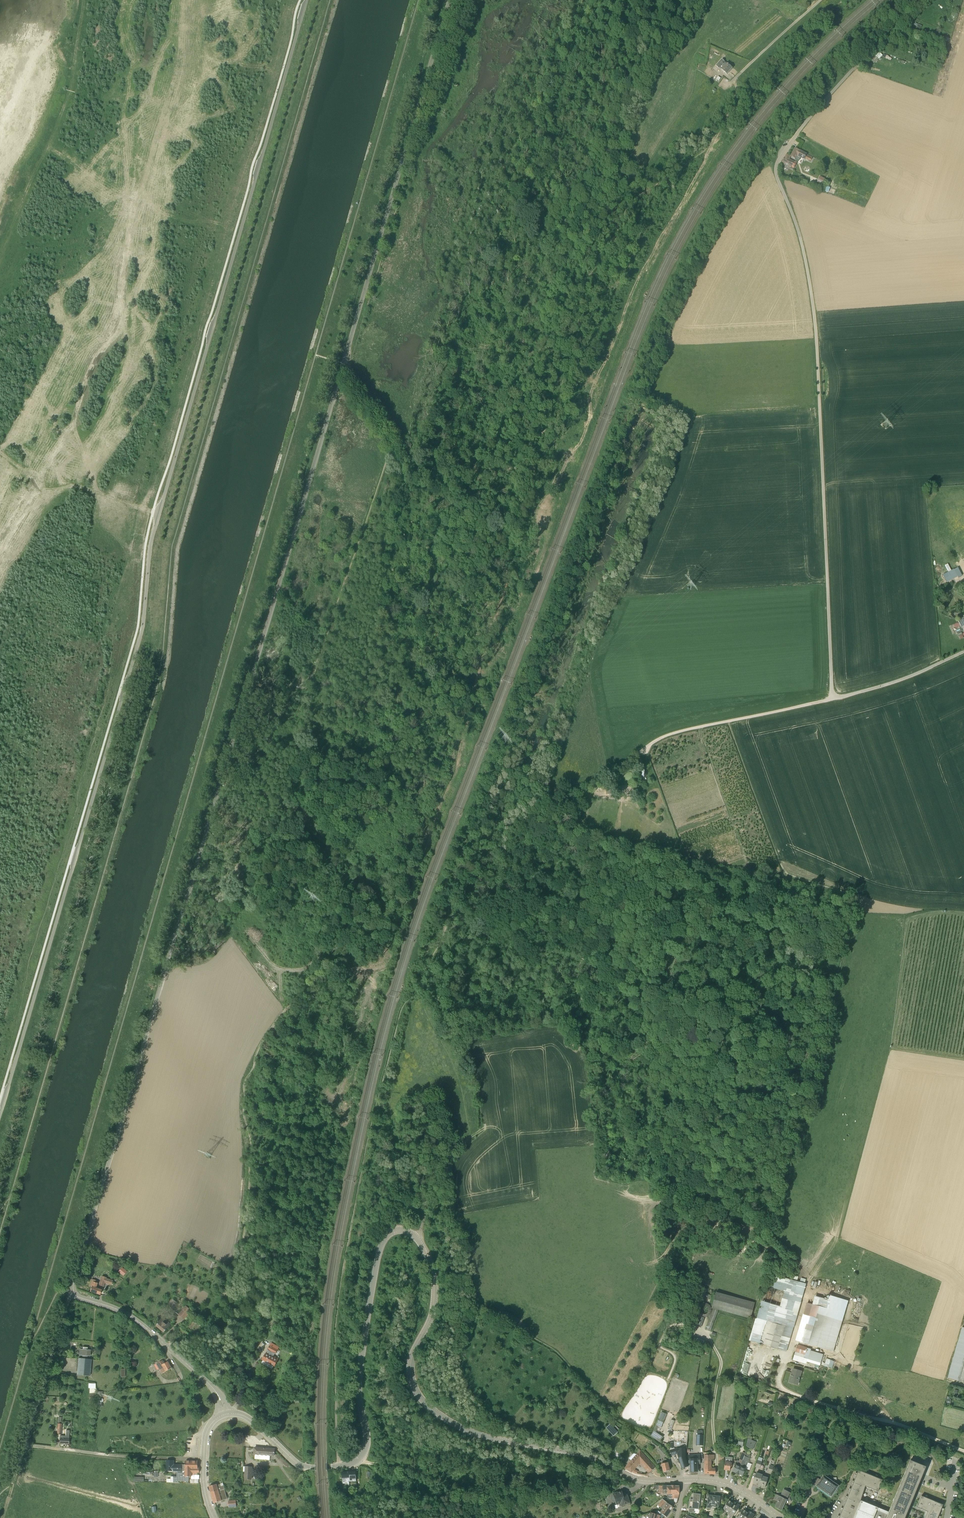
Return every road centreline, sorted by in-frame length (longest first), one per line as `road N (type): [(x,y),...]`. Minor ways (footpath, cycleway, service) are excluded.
road 1 (tertiary): [(225,1414),(213,1387),(136,1320),(73,1290),(449,0)]
road 2 (unclassified): [(0,1115),(140,636),(155,526),(306,0)]
road 3 (residential): [(832,699),(815,321),(802,243),(776,169),(914,0)]
road 4 (secondary): [(225,1414),(247,1418),(302,1467),(360,1460),(368,1444),(360,1383),(375,1270),(382,1242),(399,1229),(421,1244),(433,1282),(429,1320),(410,1366),(421,1400),(479,1435),(562,1450)]
road 5 (track): [(414,991),(401,1010),(376,1102),(343,1271),(335,1336),(338,1465)]
road 6 (track): [(963,1452),(779,1389),(791,1345)]
road 7 (track): [(74,1293),(11,1486)]
road 8 (residential): [(204,1458),(25,1445)]
road 9 (track): [(590,784),(664,736),(728,721)]
road 10 (residential): [(832,699),(963,651)]
road 11 (residential): [(725,89),(820,0)]
road 12 (secondary): [(685,1480),(635,1480),(562,1450)]

